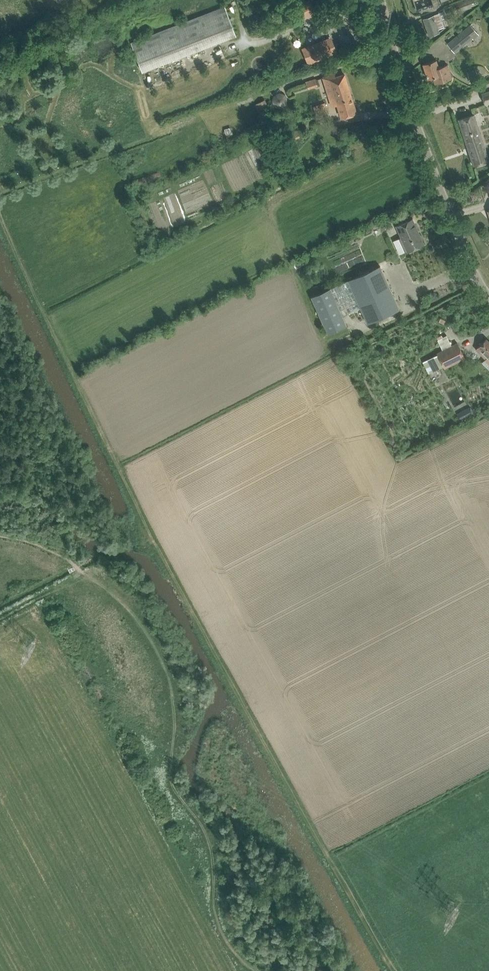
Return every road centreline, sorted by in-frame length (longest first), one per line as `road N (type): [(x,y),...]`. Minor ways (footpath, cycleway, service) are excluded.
road 1 (unclassified): [(488,302),(434,189),(379,0)]

